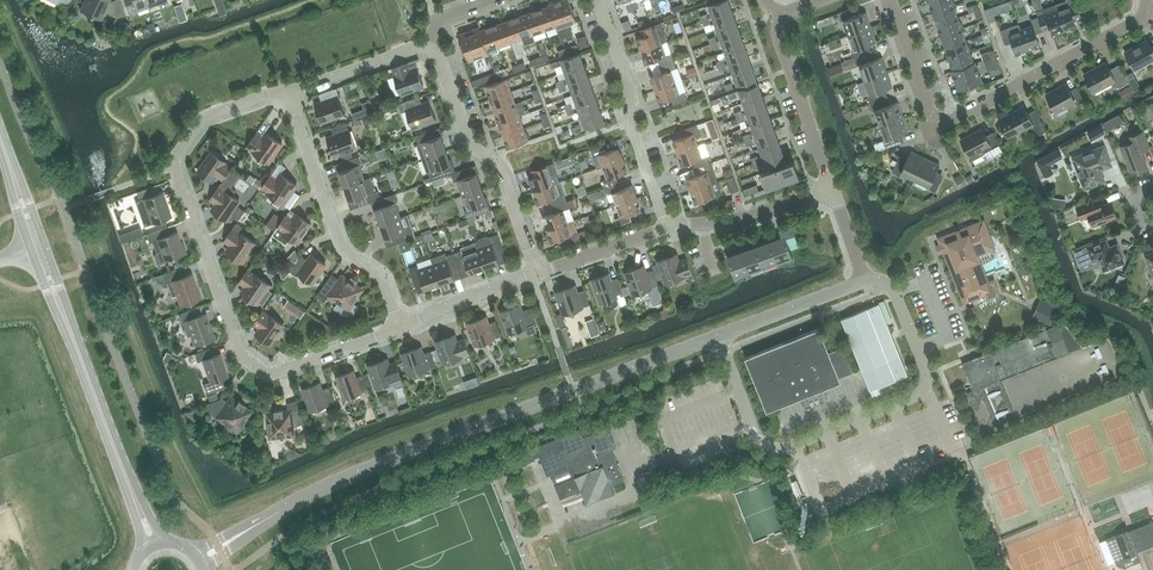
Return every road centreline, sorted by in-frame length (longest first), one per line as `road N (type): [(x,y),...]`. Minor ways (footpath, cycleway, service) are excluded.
road 1 (unclassified): [(248,530),(381,463),(719,336)]
road 2 (unclassified): [(719,336),(757,437),(774,449),(795,446),(926,390),(890,287)]
road 3 (residential): [(887,0),(941,125),(1141,20),(1144,0)]
road 4 (residential): [(174,169),(240,356),(272,374),(402,324)]
road 5 (residential): [(402,324),(386,280),(344,249),(289,93)]
road 6 (residential): [(533,273),(499,174),(464,141),(430,45)]
road 7 (residential): [(665,226),(600,0)]
road 8 (tertiary): [(136,501),(63,313)]
road 9 (residential): [(829,187),(771,14)]
road 10 (residential): [(665,226),(717,225),(829,187)]
road 11 (unclassified): [(719,336),(865,280)]
road 12 (residential): [(430,45),(289,93)]
road 13 (residential): [(289,93),(200,121),(174,169)]
road 14 (residential): [(402,324),(533,273)]
road 15 (residential): [(533,273),(665,226)]

